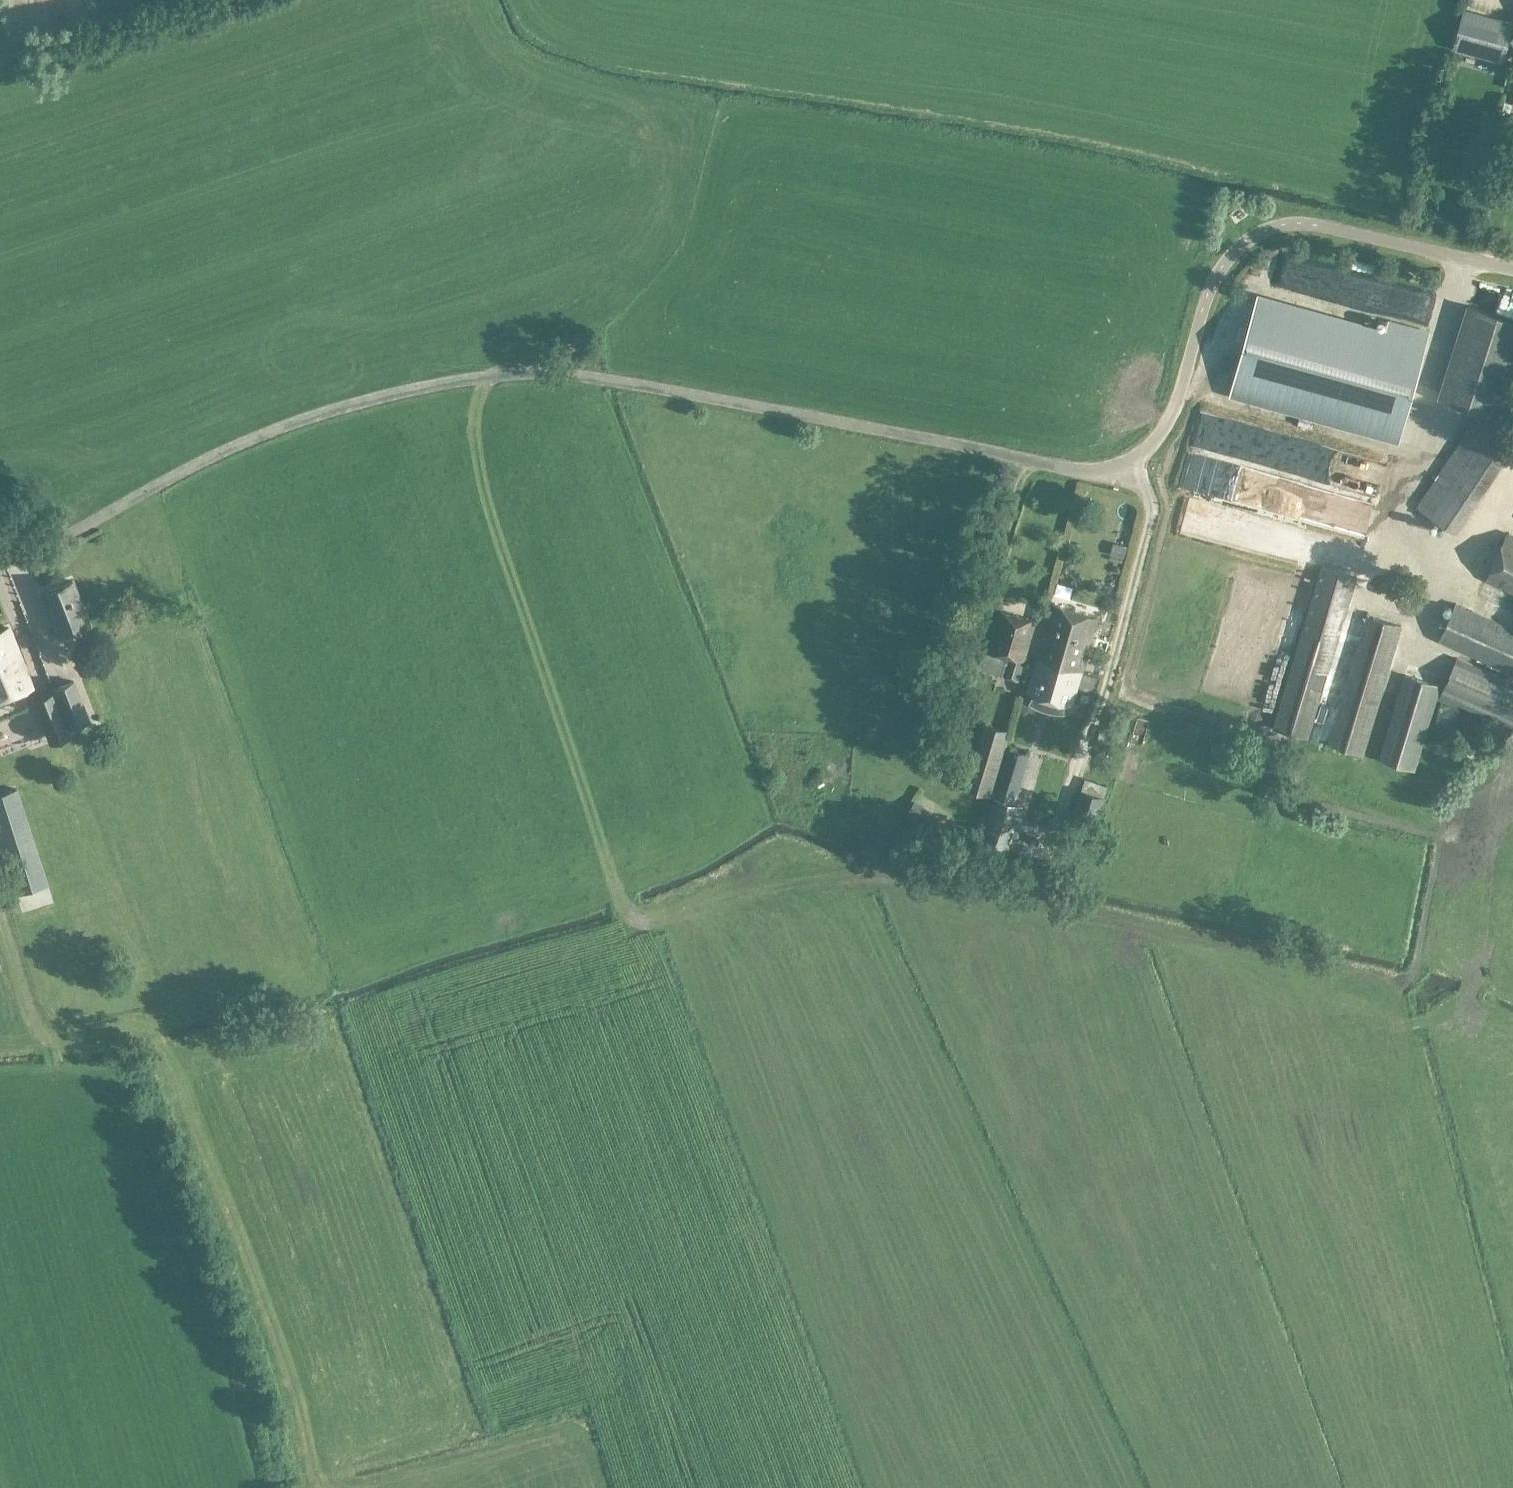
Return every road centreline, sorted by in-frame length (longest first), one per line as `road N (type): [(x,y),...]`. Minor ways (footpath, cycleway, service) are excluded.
road 1 (unclassified): [(0,543),(66,535),(297,418),(400,386),(506,372),(593,376),(1095,472),(1119,467),(1157,427),(1216,271),(1251,235),(1304,219),(1512,270)]

